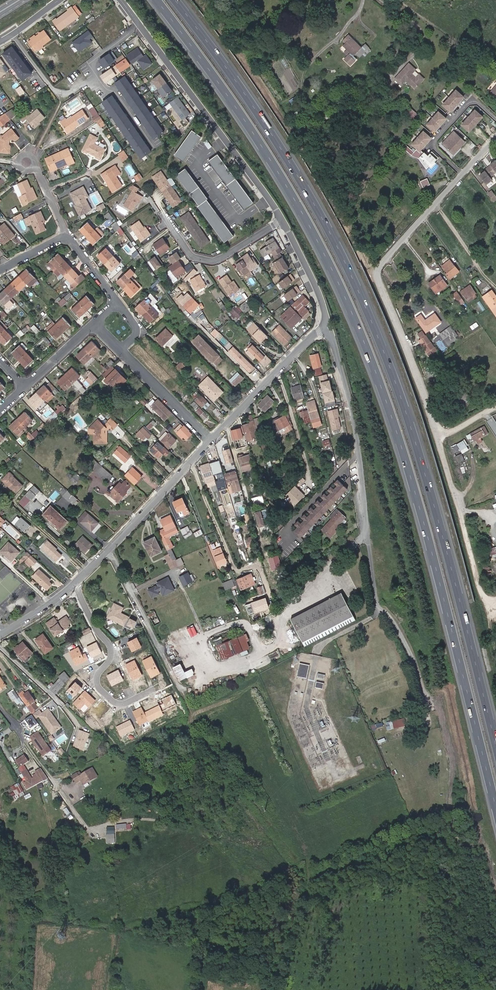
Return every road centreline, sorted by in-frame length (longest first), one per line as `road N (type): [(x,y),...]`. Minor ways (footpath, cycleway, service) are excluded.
road 1 (motorway): [(159,0),(276,166),(357,322),(435,560),(495,803)]
road 2 (motorway): [(495,741),(427,477),(370,312),(286,154),(177,0)]
road 3 (residential): [(440,431),(376,274),(495,138)]
road 4 (residential): [(324,325),(353,409),(380,612)]
road 5 (residential): [(282,221),(120,0)]
road 6 (residential): [(74,584),(212,440)]
road 7 (residential): [(153,690),(121,705),(99,689),(112,653),(74,584)]
road 8 (residential): [(212,440),(324,325)]
road 9 (residential): [(164,216),(192,256),(212,261),(282,221)]
road 10 (residential): [(212,440),(122,352)]

